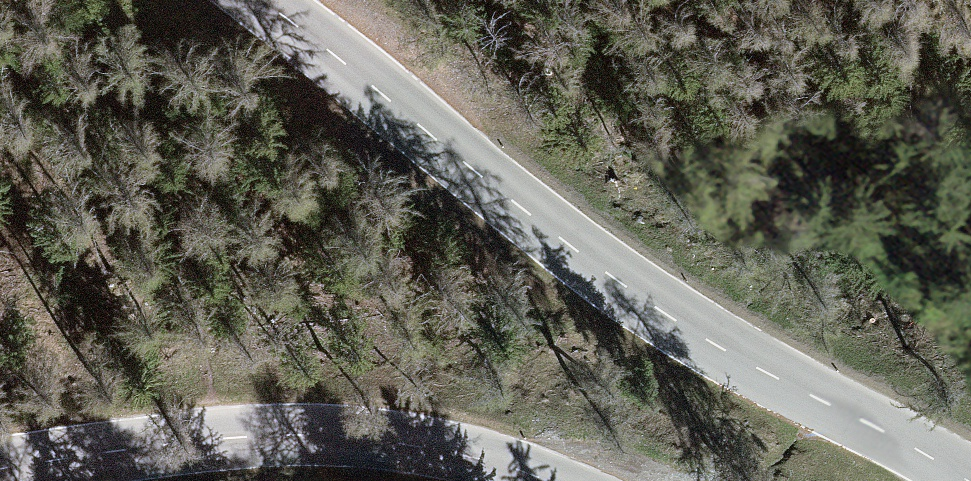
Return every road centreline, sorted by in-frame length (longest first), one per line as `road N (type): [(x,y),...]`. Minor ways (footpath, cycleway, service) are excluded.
road 1 (tertiary): [(970,480),(679,323),(260,0)]
road 2 (tertiary): [(0,470),(303,433),(446,446),(545,480)]

